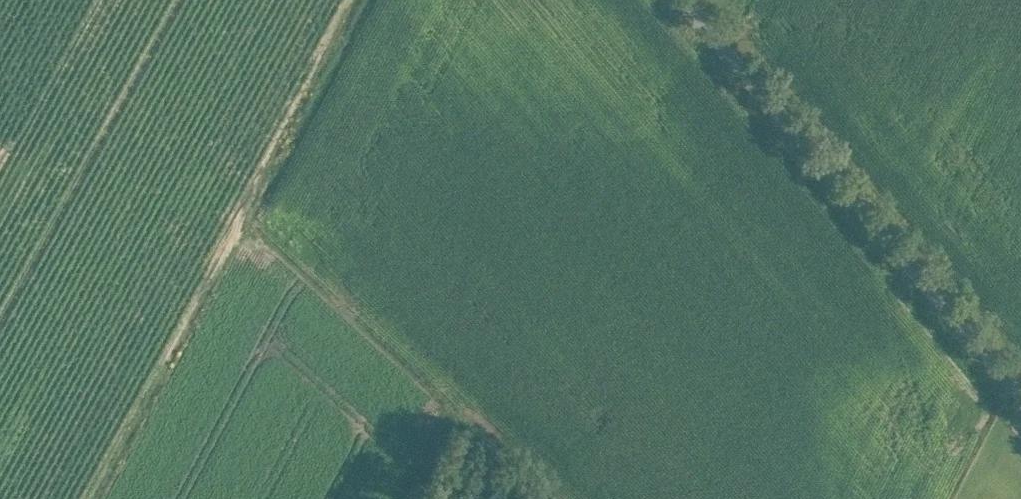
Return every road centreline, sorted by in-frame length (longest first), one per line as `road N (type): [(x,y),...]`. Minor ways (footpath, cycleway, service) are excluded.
road 1 (unclassified): [(1020,393),(681,0)]

